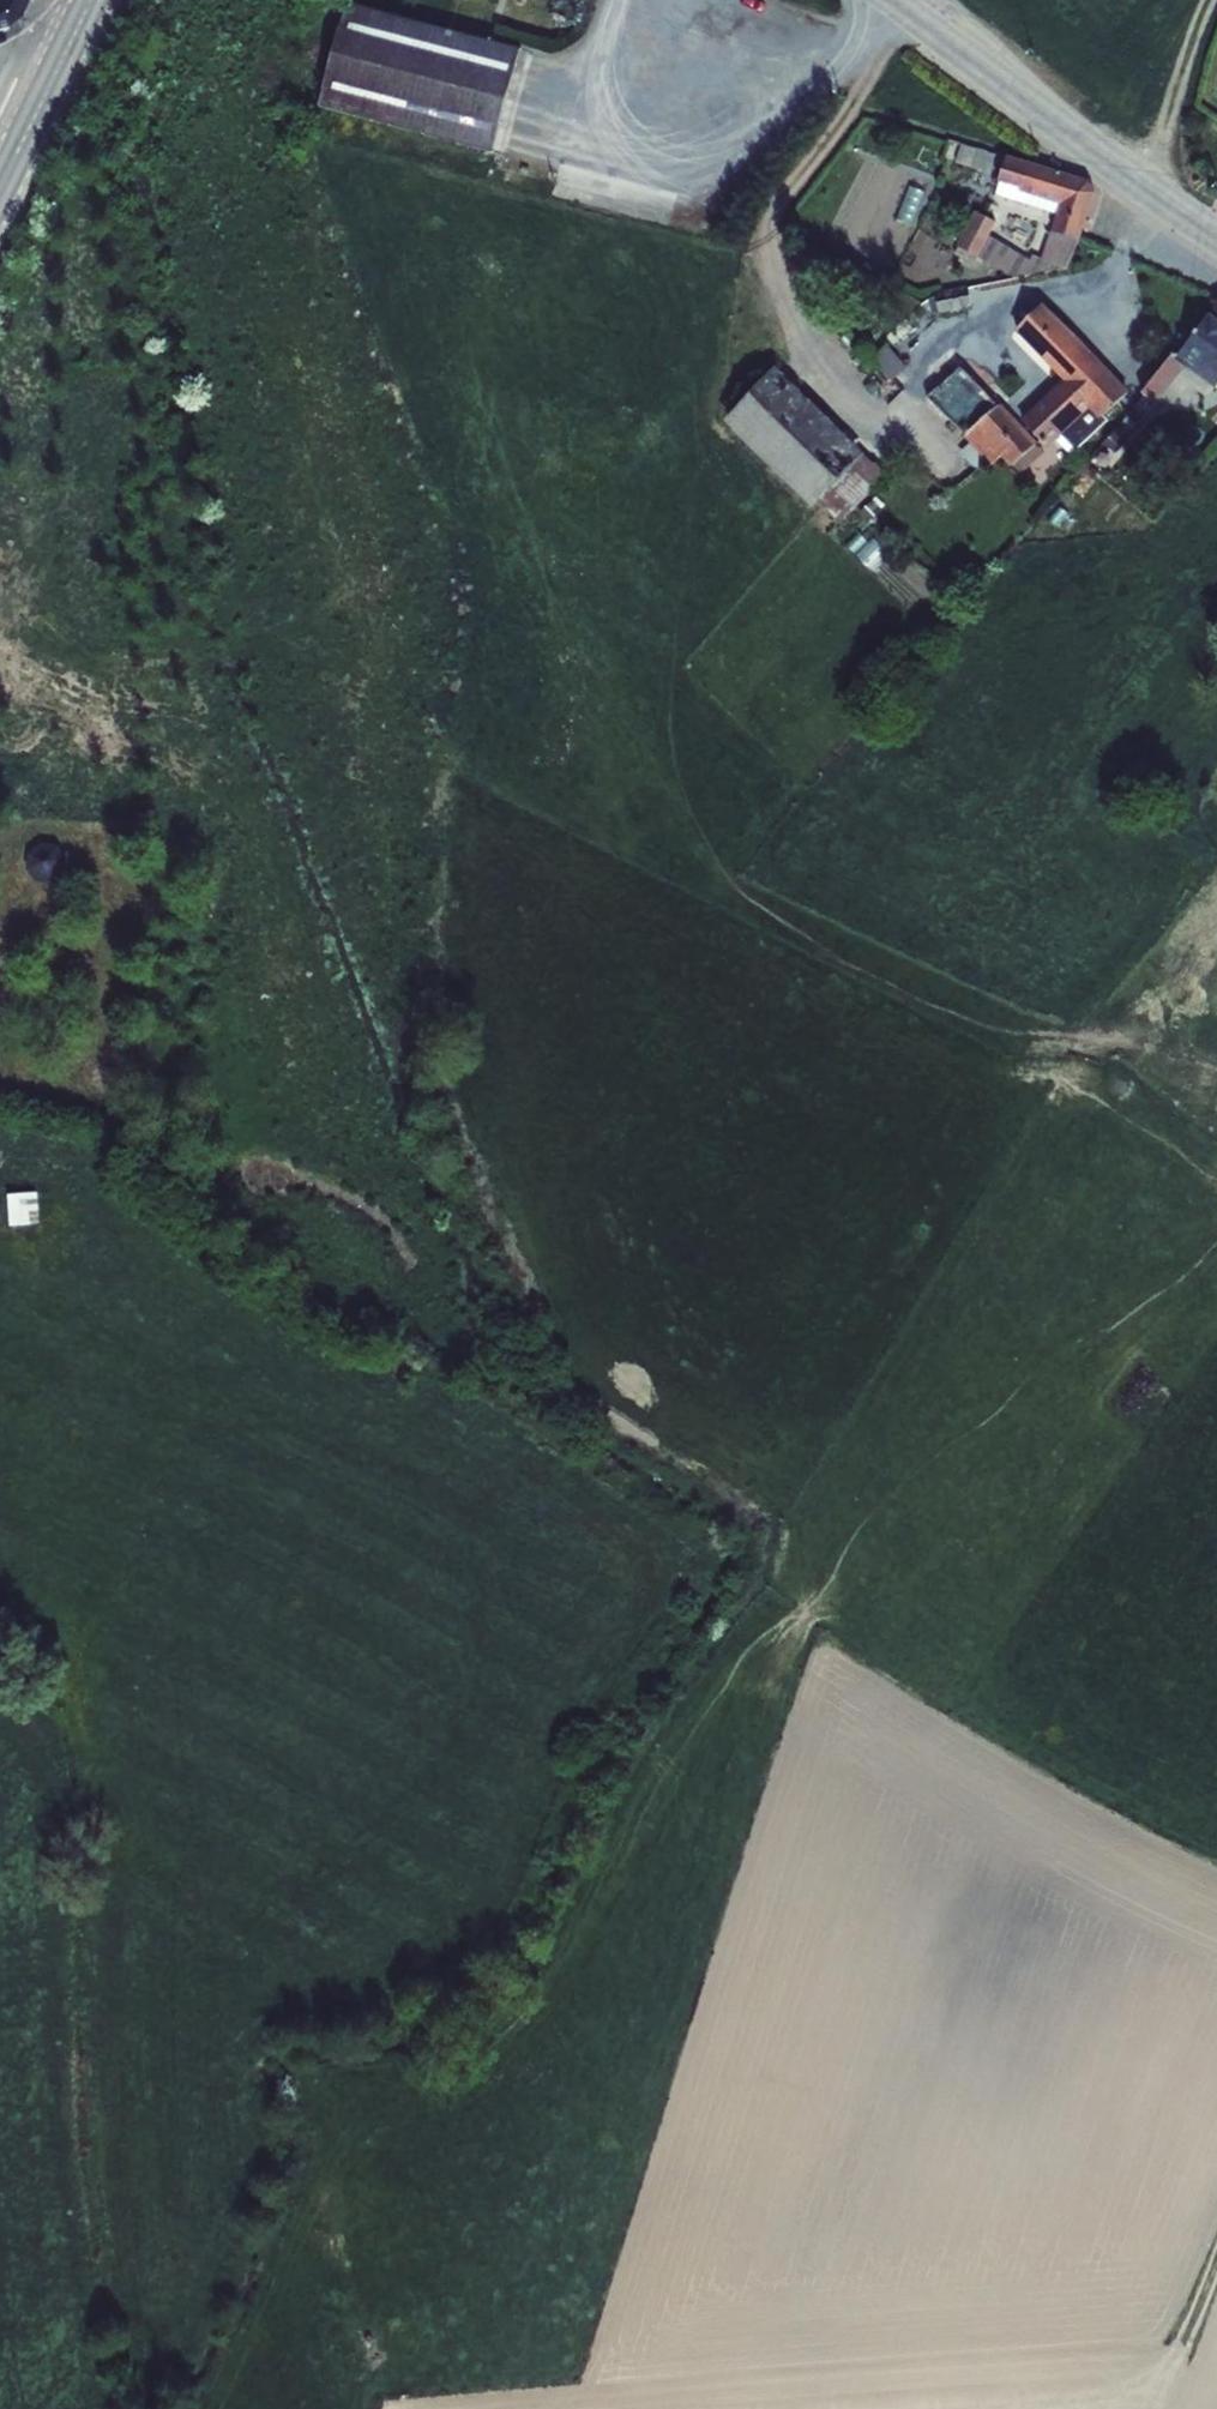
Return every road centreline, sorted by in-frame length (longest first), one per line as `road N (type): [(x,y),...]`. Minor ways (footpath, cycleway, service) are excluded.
road 1 (tertiary): [(1216,239),(889,0)]
road 2 (primary): [(0,201),(53,92)]

